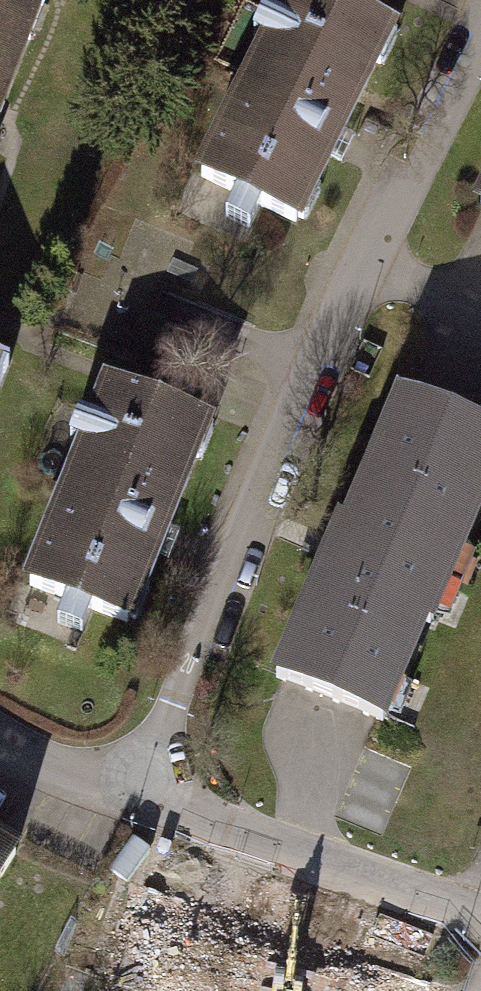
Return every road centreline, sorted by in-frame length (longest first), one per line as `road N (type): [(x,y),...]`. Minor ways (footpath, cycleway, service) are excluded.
road 1 (residential): [(140,795),(246,527),(388,218),(480,45)]
road 2 (residential): [(140,795),(480,917)]
road 3 (residential): [(0,744),(55,776),(140,795)]

